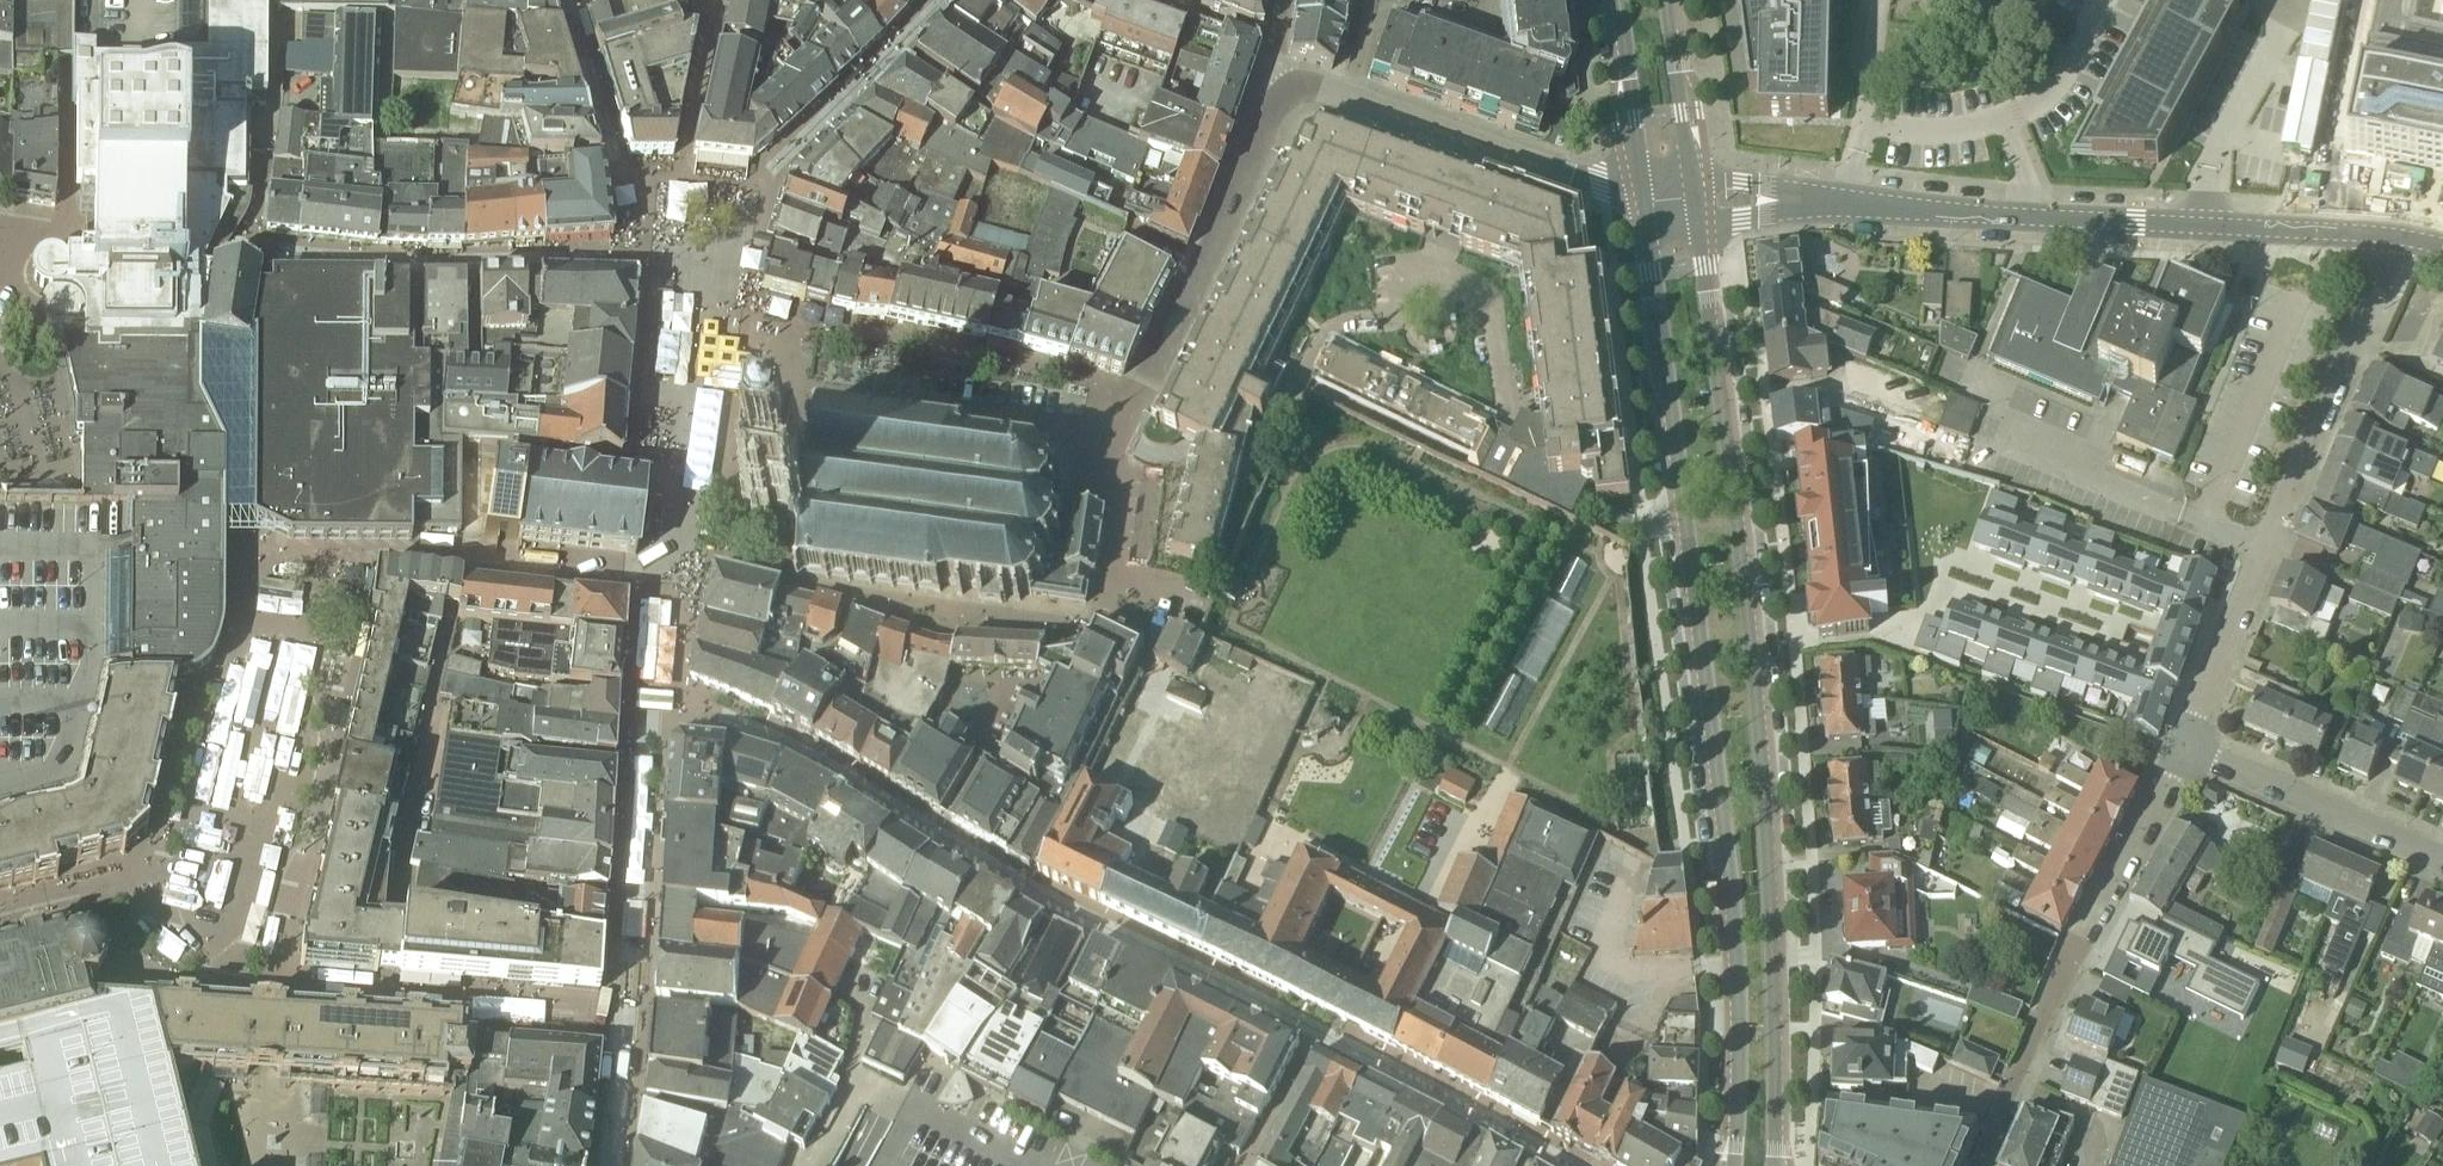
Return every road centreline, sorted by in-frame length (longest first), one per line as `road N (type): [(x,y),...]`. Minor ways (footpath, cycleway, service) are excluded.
road 1 (tertiary): [(1644,190),(1737,930),(1735,1165)]
road 2 (tertiary): [(1774,1165),(1771,923),(1753,655),(1700,223)]
road 3 (tertiary): [(2401,236),(1789,206)]
road 4 (residential): [(2401,236),(2260,550),(2183,751)]
road 5 (residential): [(1979,1165),(2085,933),(2183,751)]
road 6 (residential): [(1644,190),(1599,184),(1267,76)]
road 7 (residential): [(1120,428),(1258,139),(1267,76)]
road 8 (residential): [(816,393),(1120,428)]
road 9 (residential): [(2183,751),(2442,860)]
road 10 (residential): [(1170,602),(1121,585),(1135,558),(1137,515),(1135,470),(1120,428)]
road 11 (tertiary): [(1622,0),(1644,190)]
road 12 (tertiary): [(1695,176),(1670,0)]

